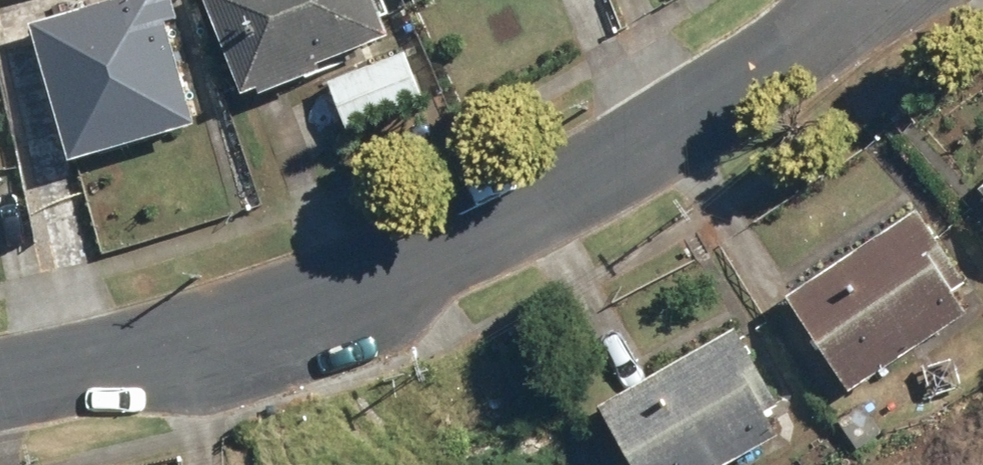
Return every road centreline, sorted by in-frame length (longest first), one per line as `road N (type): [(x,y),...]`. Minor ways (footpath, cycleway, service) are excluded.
road 1 (residential): [(0,379),(269,318),(475,235),(766,74),(846,0)]

